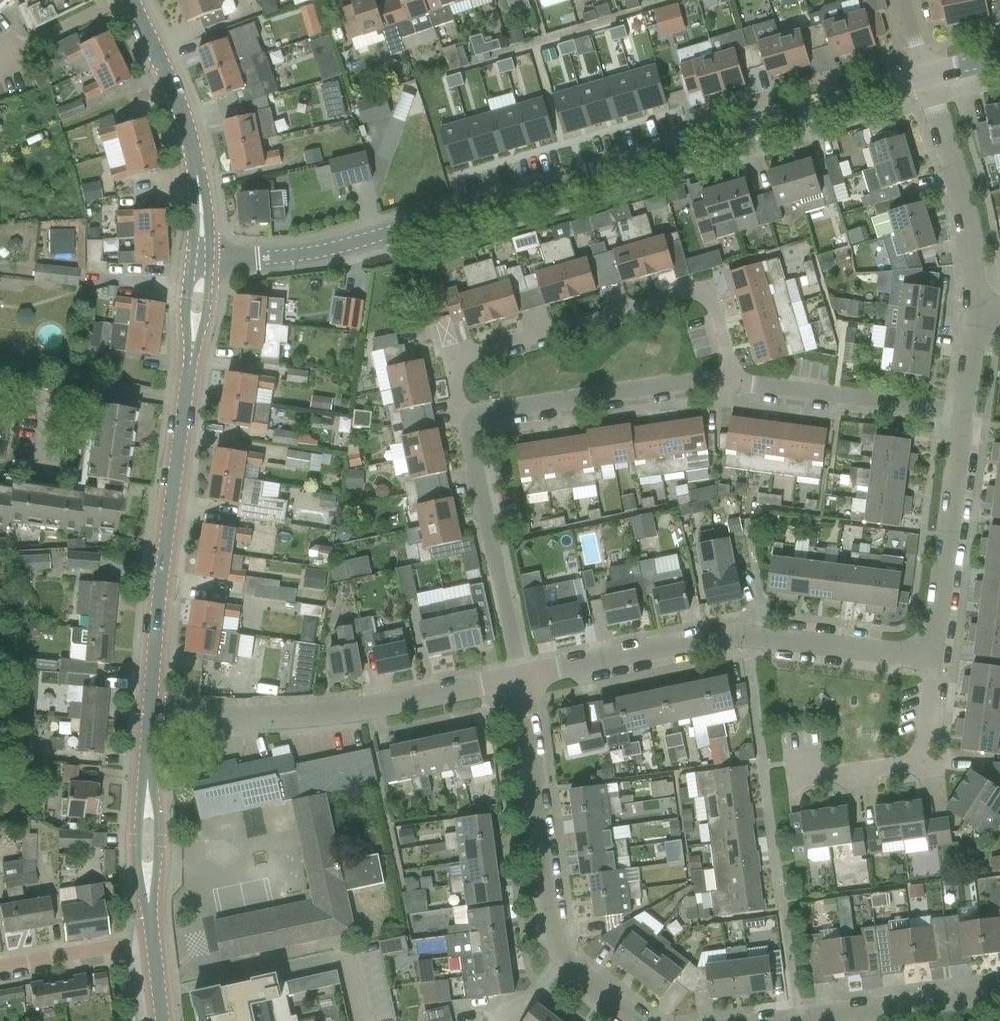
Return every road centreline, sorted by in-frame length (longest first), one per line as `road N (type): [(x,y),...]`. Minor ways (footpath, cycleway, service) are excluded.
road 1 (tertiary): [(204,256),(286,260),(935,79)]
road 2 (residential): [(473,422),(449,357),(706,289),(735,381)]
road 3 (residential): [(531,680),(710,635),(755,631),(937,655)]
road 4 (residential): [(149,718),(307,715),(531,680)]
road 5 (residential): [(531,680),(569,955),(654,1020)]
road 6 (secondary): [(204,256),(185,102),(133,0)]
road 7 (residential): [(473,422),(735,381)]
road 8 (residential): [(531,680),(473,422)]
road 9 (residential): [(791,753),(820,773),(934,770),(937,655)]
road 10 (unclassified): [(978,313),(971,231),(935,79)]
road 11 (residential): [(937,655),(966,421)]
road 12 (residential): [(966,421),(735,381)]
road 13 (residential): [(771,1020),(999,986)]
road 14 (secondary): [(149,718),(132,851),(136,899),(153,942)]
road 15 (secondary): [(153,942),(167,835),(149,718)]
road 16 (secondary): [(149,718),(177,501)]
road 17 (residential): [(0,968),(153,942)]
road 18 (secondary): [(204,256),(183,320),(191,401)]
road 19 (secondary): [(191,401),(212,310),(204,256)]

